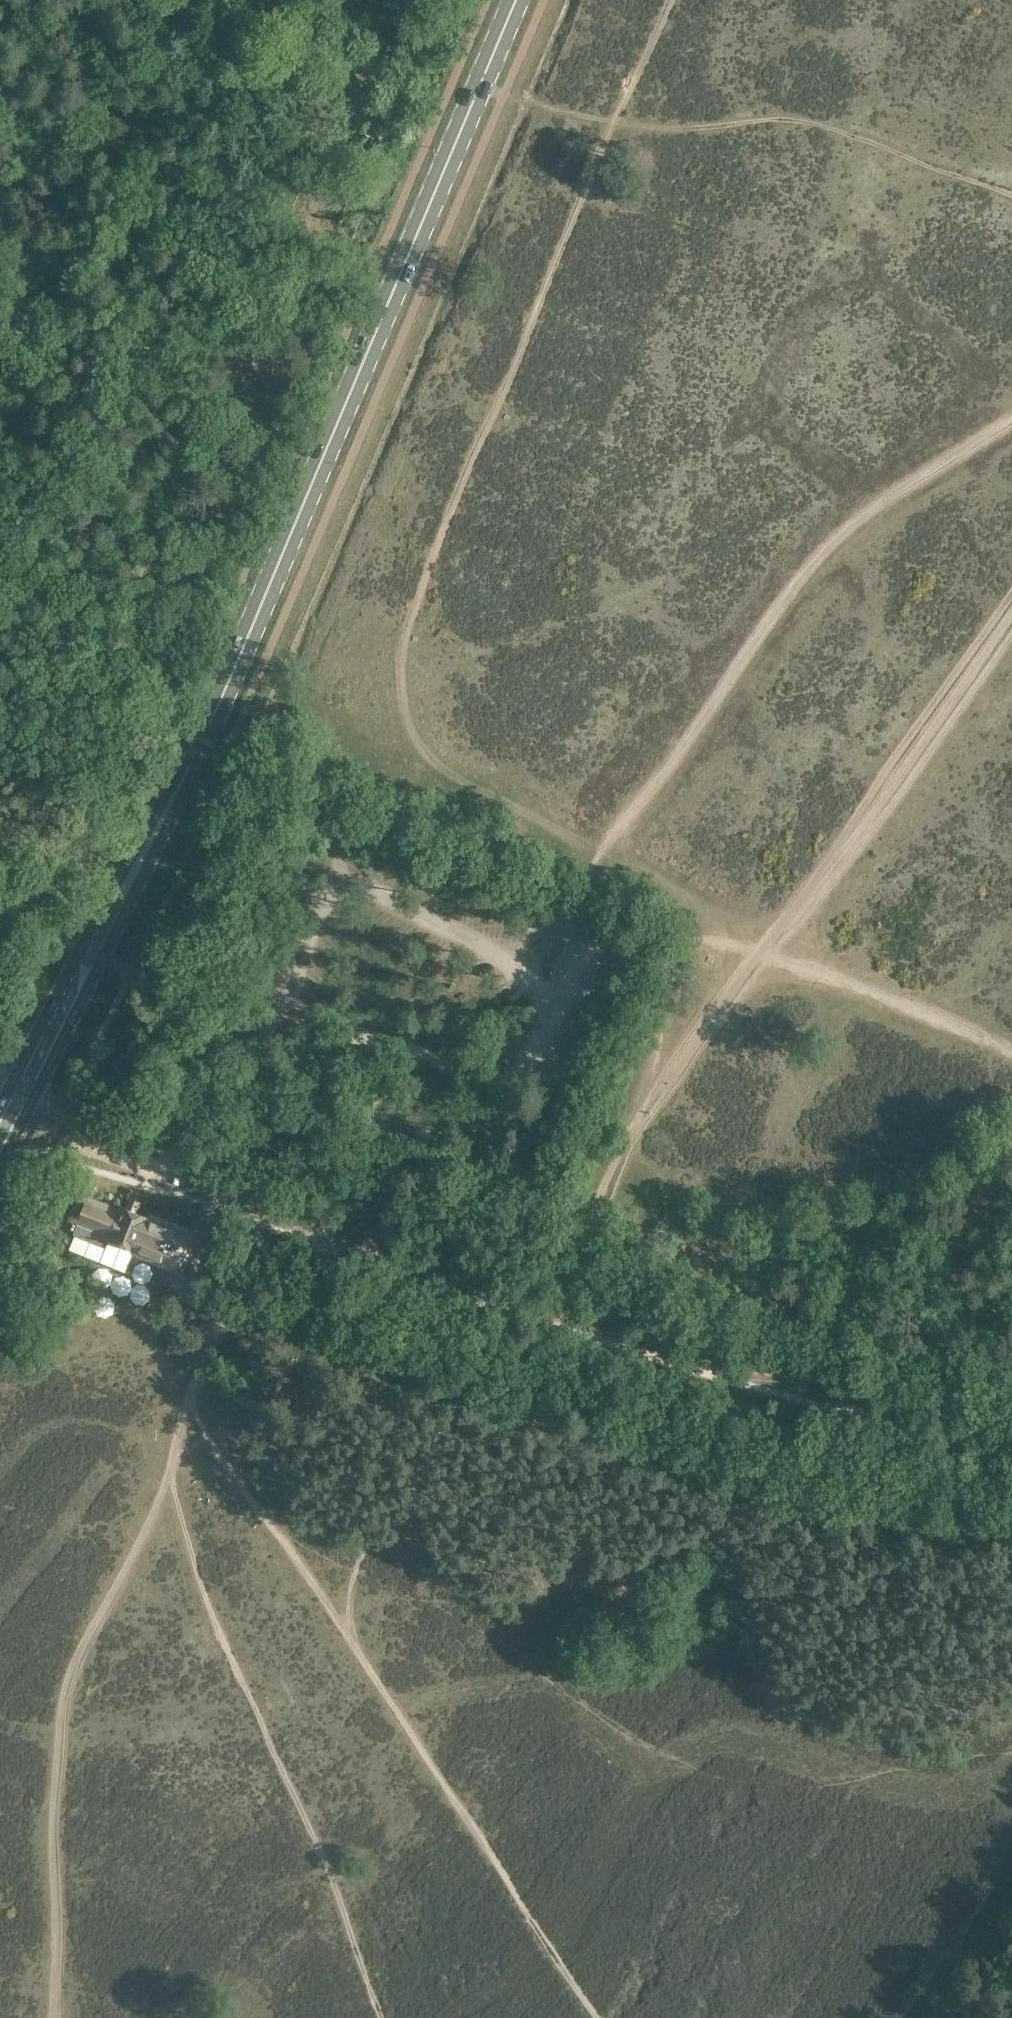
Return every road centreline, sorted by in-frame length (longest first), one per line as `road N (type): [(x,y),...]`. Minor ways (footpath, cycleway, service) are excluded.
road 1 (secondary): [(32,1088),(99,957),(518,0)]
road 2 (track): [(1011,611),(772,953),(610,1162),(572,1270)]
road 3 (track): [(572,1270),(414,1283)]
road 4 (unclassified): [(28,1095),(163,1145)]

